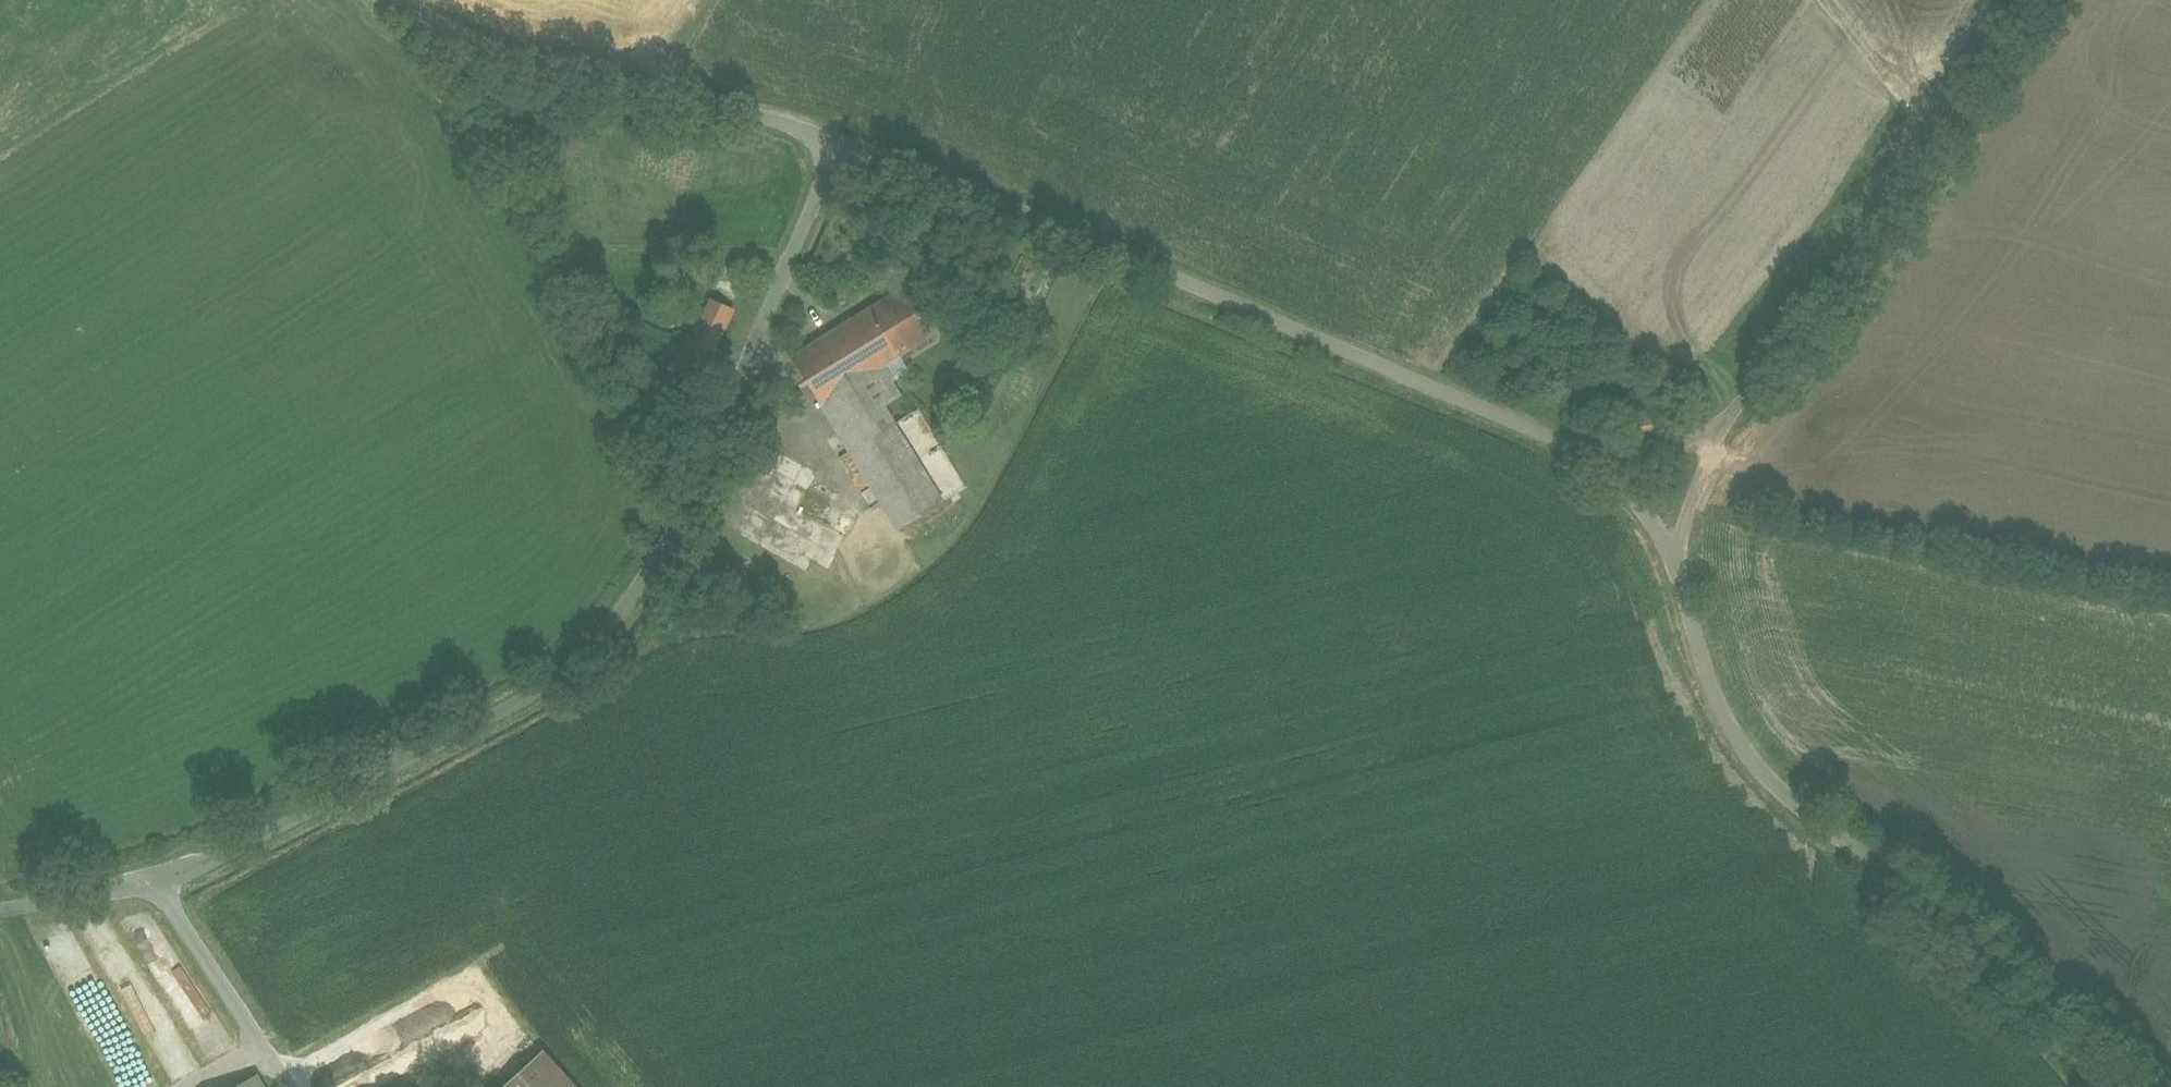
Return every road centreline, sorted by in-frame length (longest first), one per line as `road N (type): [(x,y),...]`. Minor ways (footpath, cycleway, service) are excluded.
road 1 (unclassified): [(0,907),(158,887),(231,860),(577,661),(632,603),(687,522),(842,143)]
road 2 (unclassified): [(842,143),(1584,453)]
road 3 (unclassified): [(1678,570),(1715,702),(1750,761),(1970,926),(2112,1086)]
road 4 (residential): [(1724,429),(2035,0)]
road 5 (residential): [(842,143),(707,93),(531,46),(426,0)]
road 6 (track): [(1838,0),(1947,130)]
road 7 (unclassified): [(1584,453),(1639,502),(1678,570)]
road 8 (residential): [(1678,570),(1695,489),(1724,429)]
road 9 (residential): [(1584,453),(1659,450),(1724,429)]

